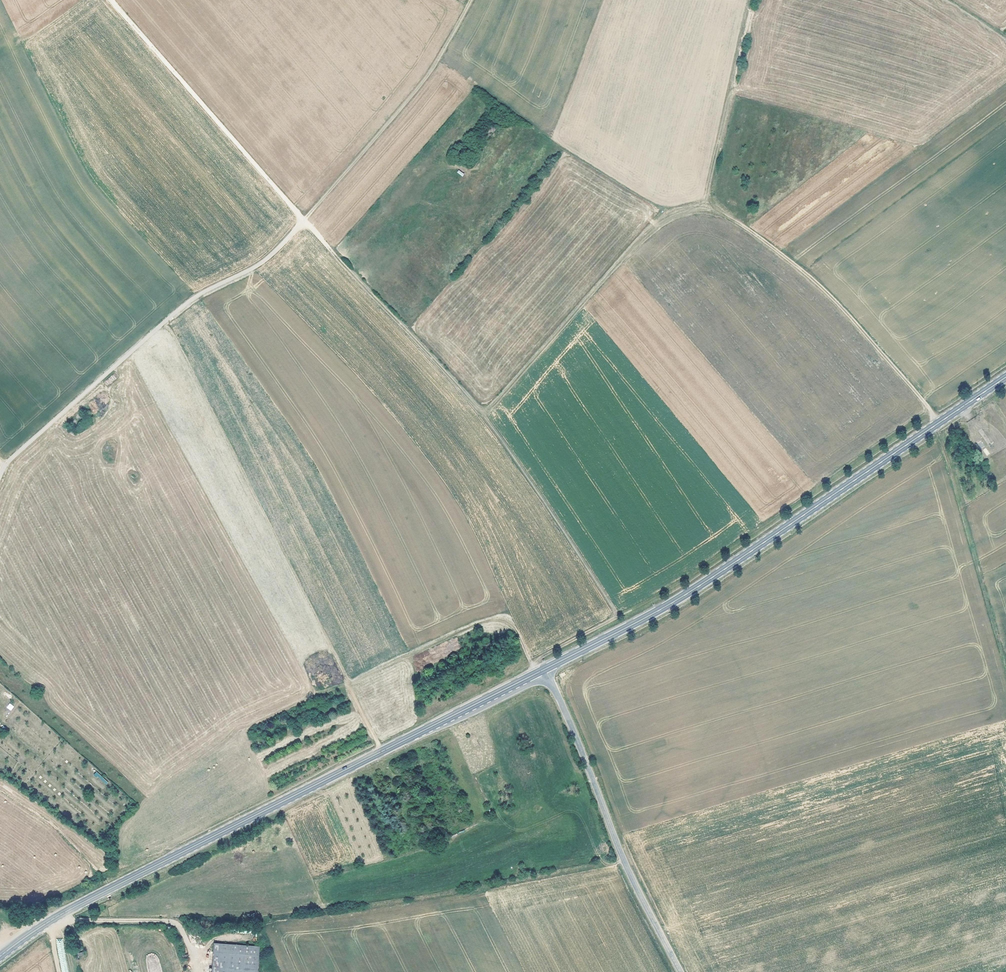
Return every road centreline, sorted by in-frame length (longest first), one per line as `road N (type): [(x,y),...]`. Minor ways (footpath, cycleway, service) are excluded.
road 1 (track): [(0,477),(180,309),(265,260),(303,220),(484,411),(640,240),(709,197)]
road 2 (primary): [(545,669),(81,904),(0,956)]
road 3 (primary): [(1005,377),(697,587),(545,669)]
road 4 (track): [(939,423),(828,293),(711,201),(750,0)]
road 5 (track): [(381,752),(161,325)]
road 6 (track): [(480,410),(616,617),(542,657),(526,678)]
road 7 (tertiary): [(680,971),(545,669)]
road 8 (track): [(112,0),(303,220)]
road 9 (track): [(470,0),(426,80),(303,220)]
road 10 (track): [(58,916),(168,921),(186,941),(196,971)]

